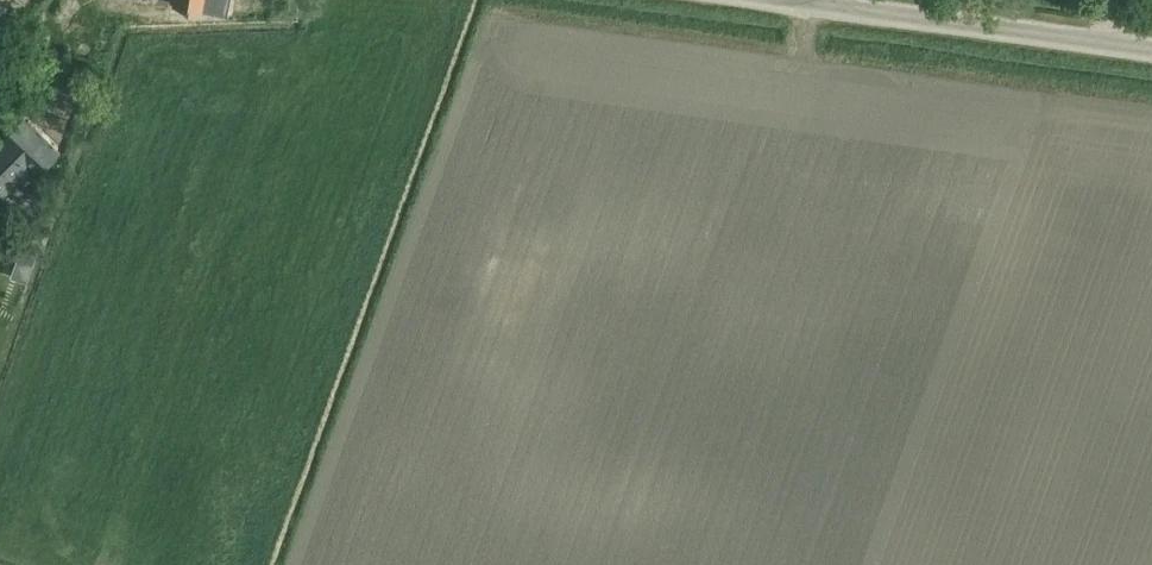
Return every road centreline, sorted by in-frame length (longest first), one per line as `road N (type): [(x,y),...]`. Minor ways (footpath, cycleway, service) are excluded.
road 1 (unclassified): [(1151,56),(732,0)]

